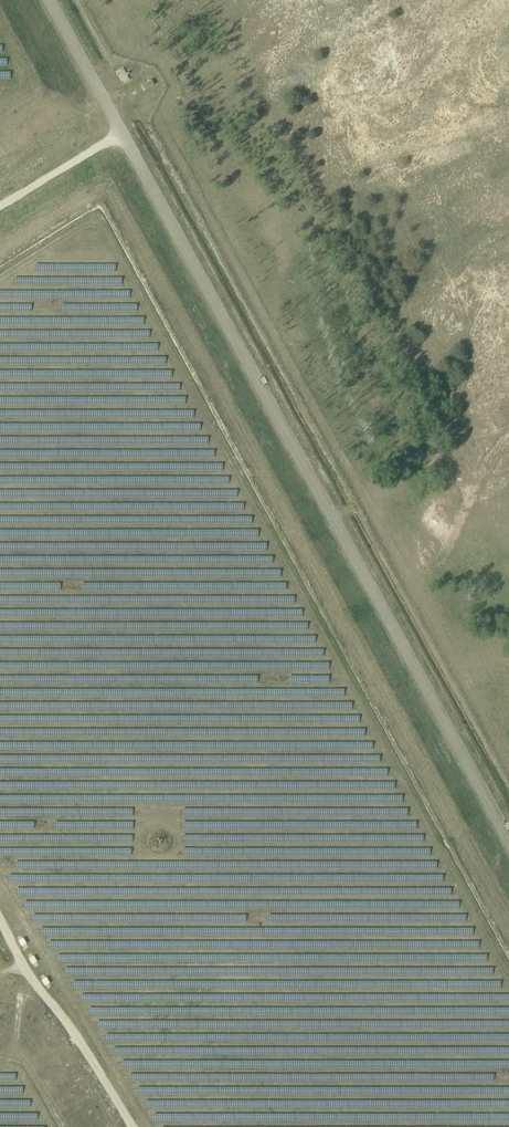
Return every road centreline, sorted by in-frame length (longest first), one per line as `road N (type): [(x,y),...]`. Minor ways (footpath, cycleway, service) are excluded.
road 1 (track): [(47,0),(508,844)]
road 2 (track): [(130,1126),(0,912)]
road 3 (track): [(121,133),(0,206)]

